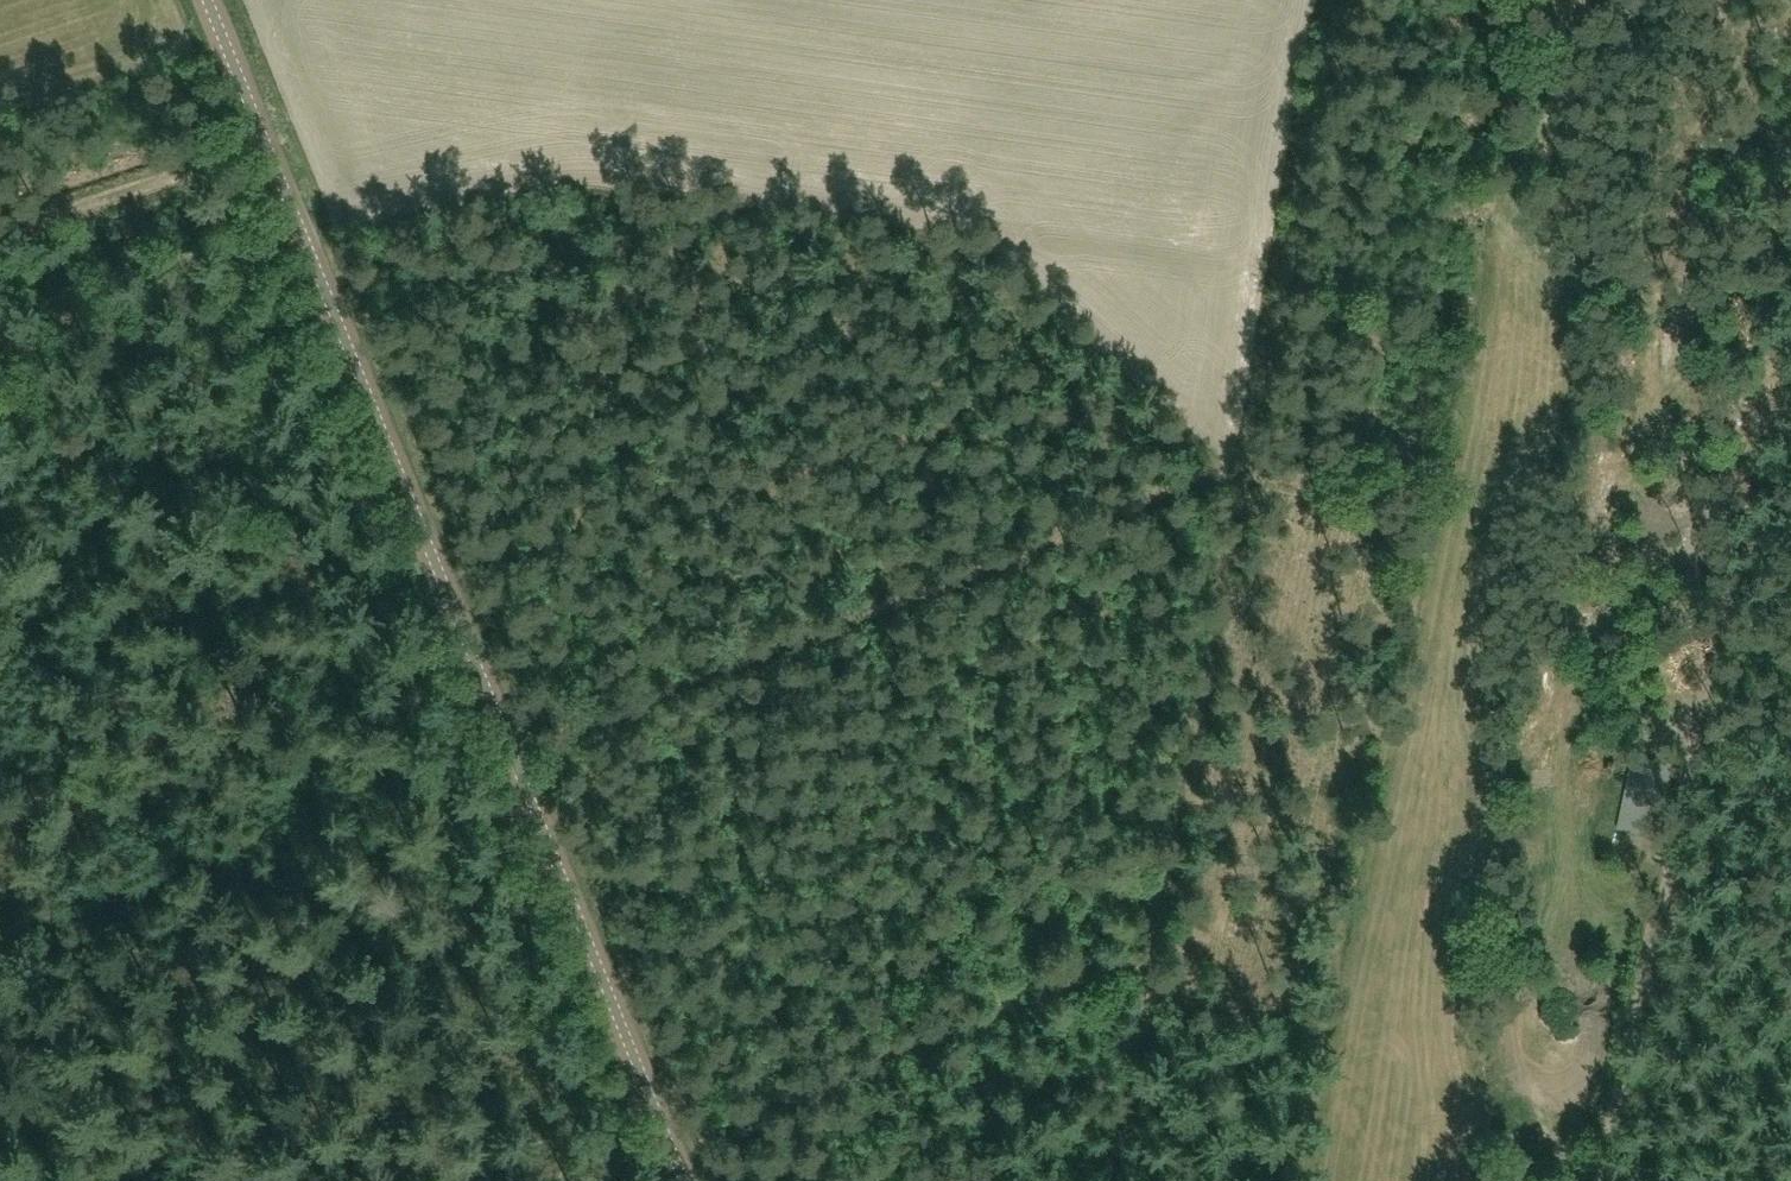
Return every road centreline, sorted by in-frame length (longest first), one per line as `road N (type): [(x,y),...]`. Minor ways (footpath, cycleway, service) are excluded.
road 1 (tertiary): [(695,1180),(211,0)]
road 2 (track): [(521,755),(1246,458)]
road 3 (track): [(264,130),(0,220)]

